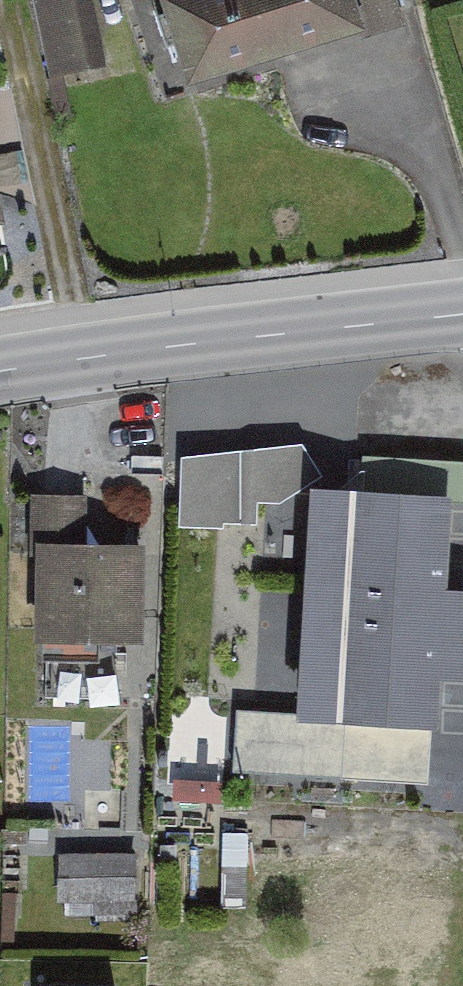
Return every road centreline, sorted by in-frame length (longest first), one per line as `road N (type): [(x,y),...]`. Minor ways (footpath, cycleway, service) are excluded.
road 1 (tertiary): [(0,371),(462,314)]

